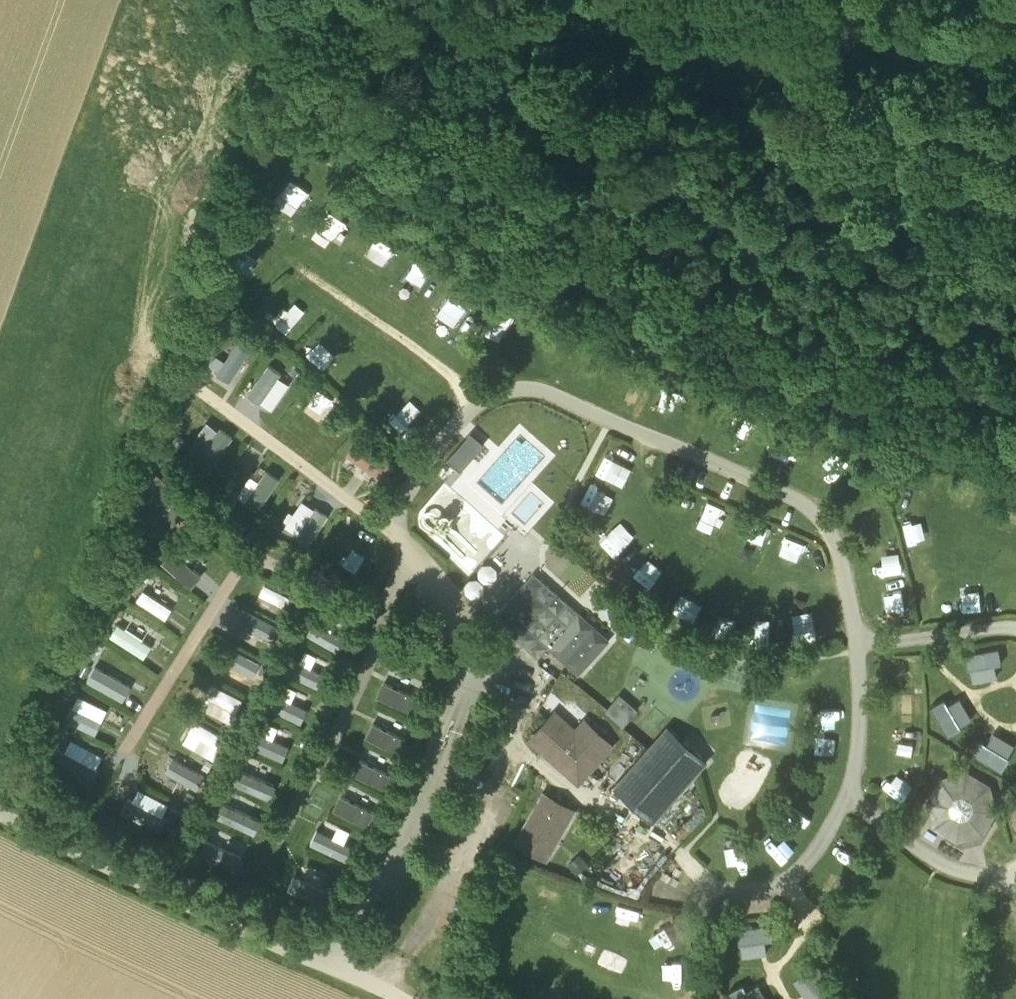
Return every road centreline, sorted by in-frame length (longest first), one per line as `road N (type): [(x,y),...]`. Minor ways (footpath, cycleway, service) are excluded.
road 1 (track): [(213,0),(416,207),(526,286),(687,367),(834,407),(1015,474)]
road 2 (track): [(391,998),(0,816)]

